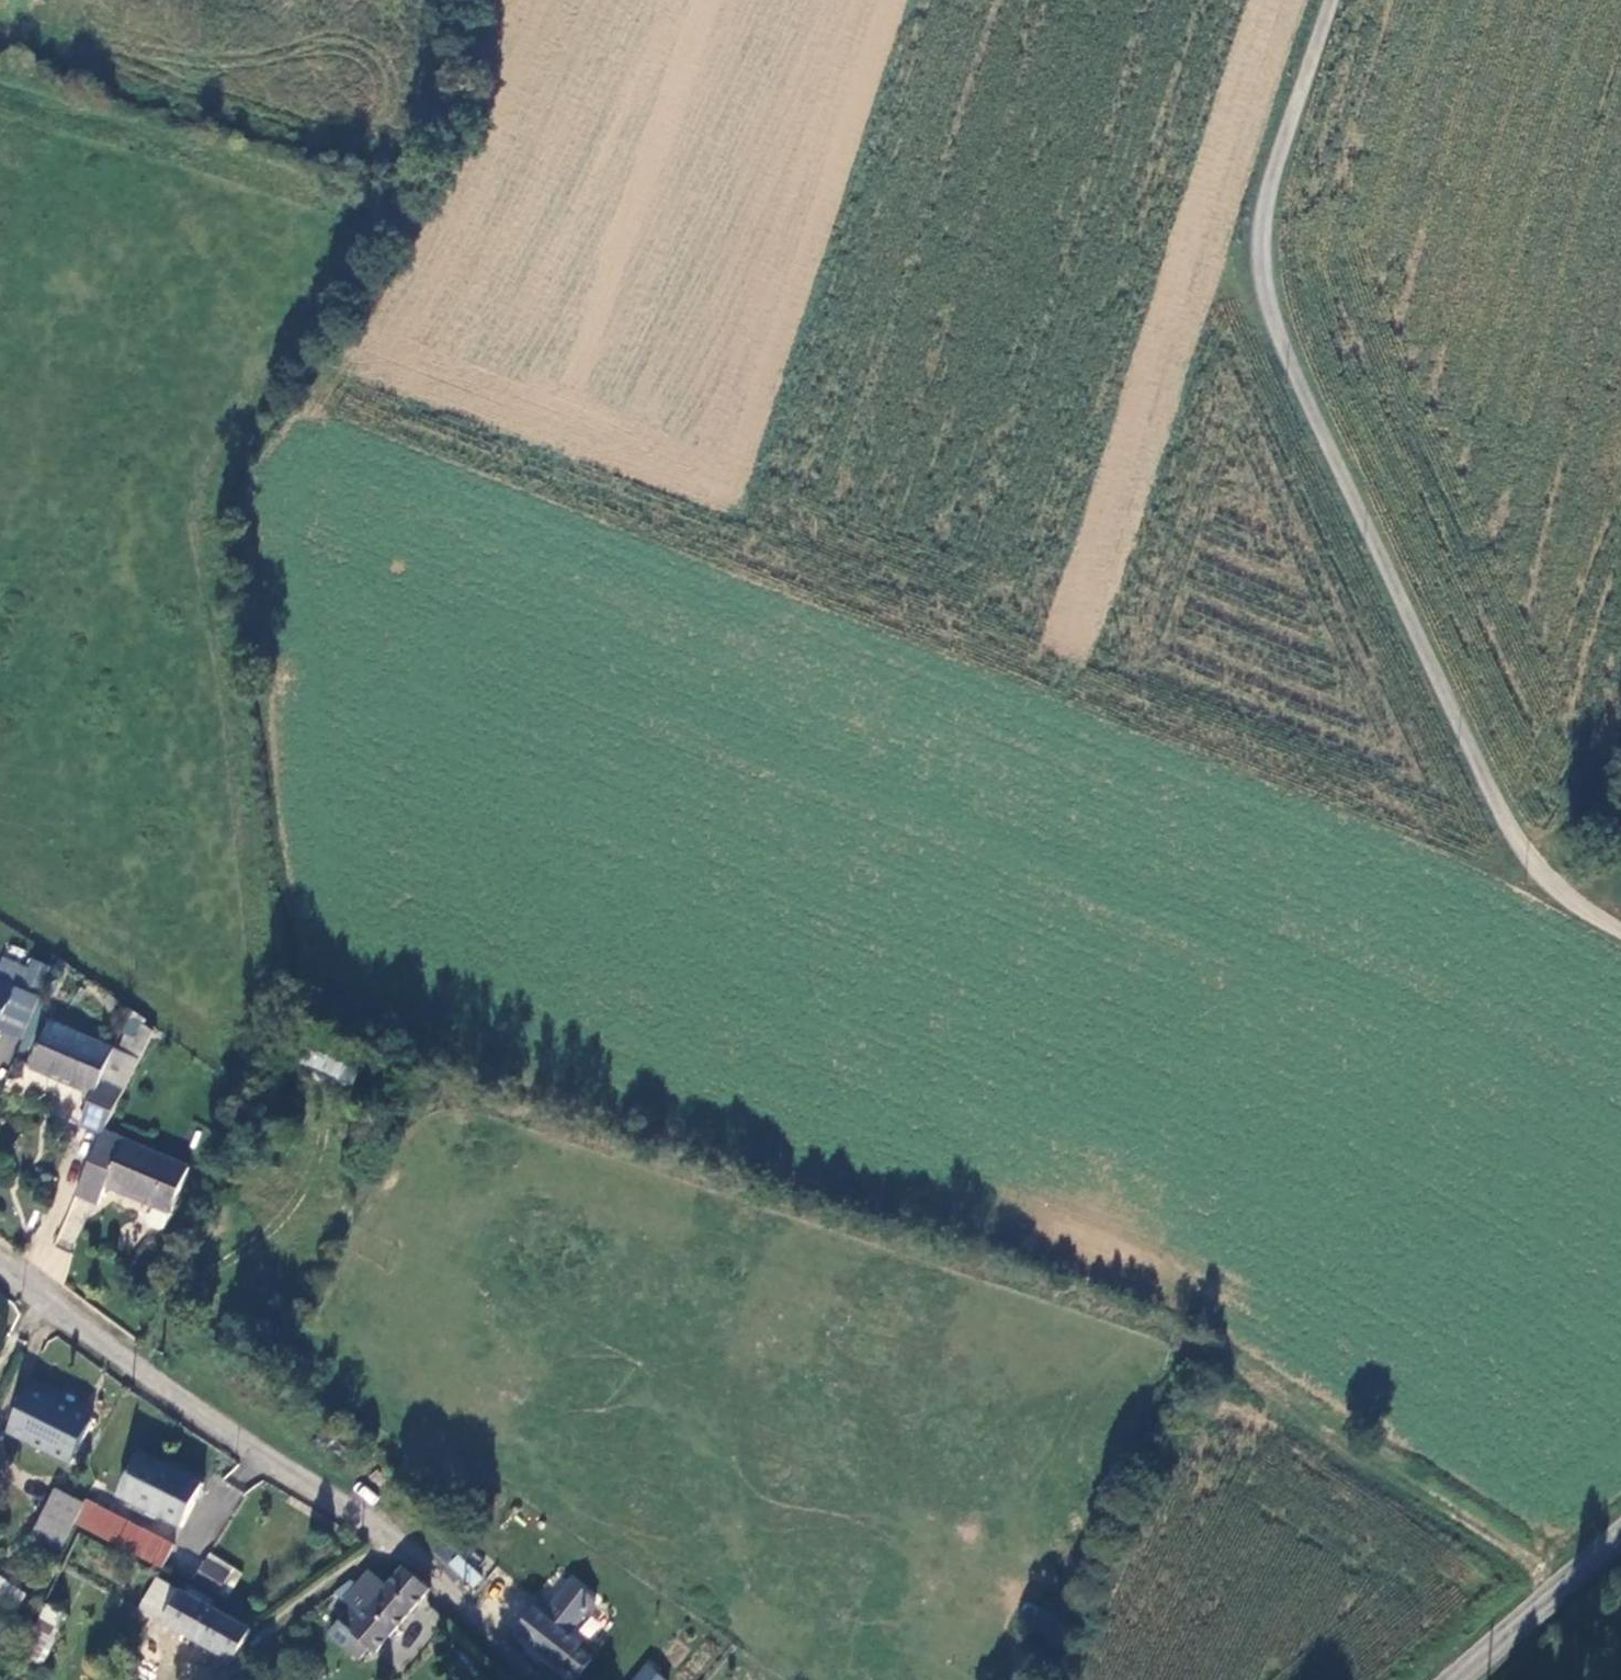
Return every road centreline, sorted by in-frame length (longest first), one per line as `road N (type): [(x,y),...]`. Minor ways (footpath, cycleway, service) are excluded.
road 1 (unclassified): [(1620,934),(1566,900),(1496,815),(1273,329),(1258,269),(1259,217),(1325,0)]
road 2 (unclassified): [(0,1262),(150,1379),(363,1519),(532,1679)]
road 3 (secondary): [(1453,1679),(1620,1535)]

